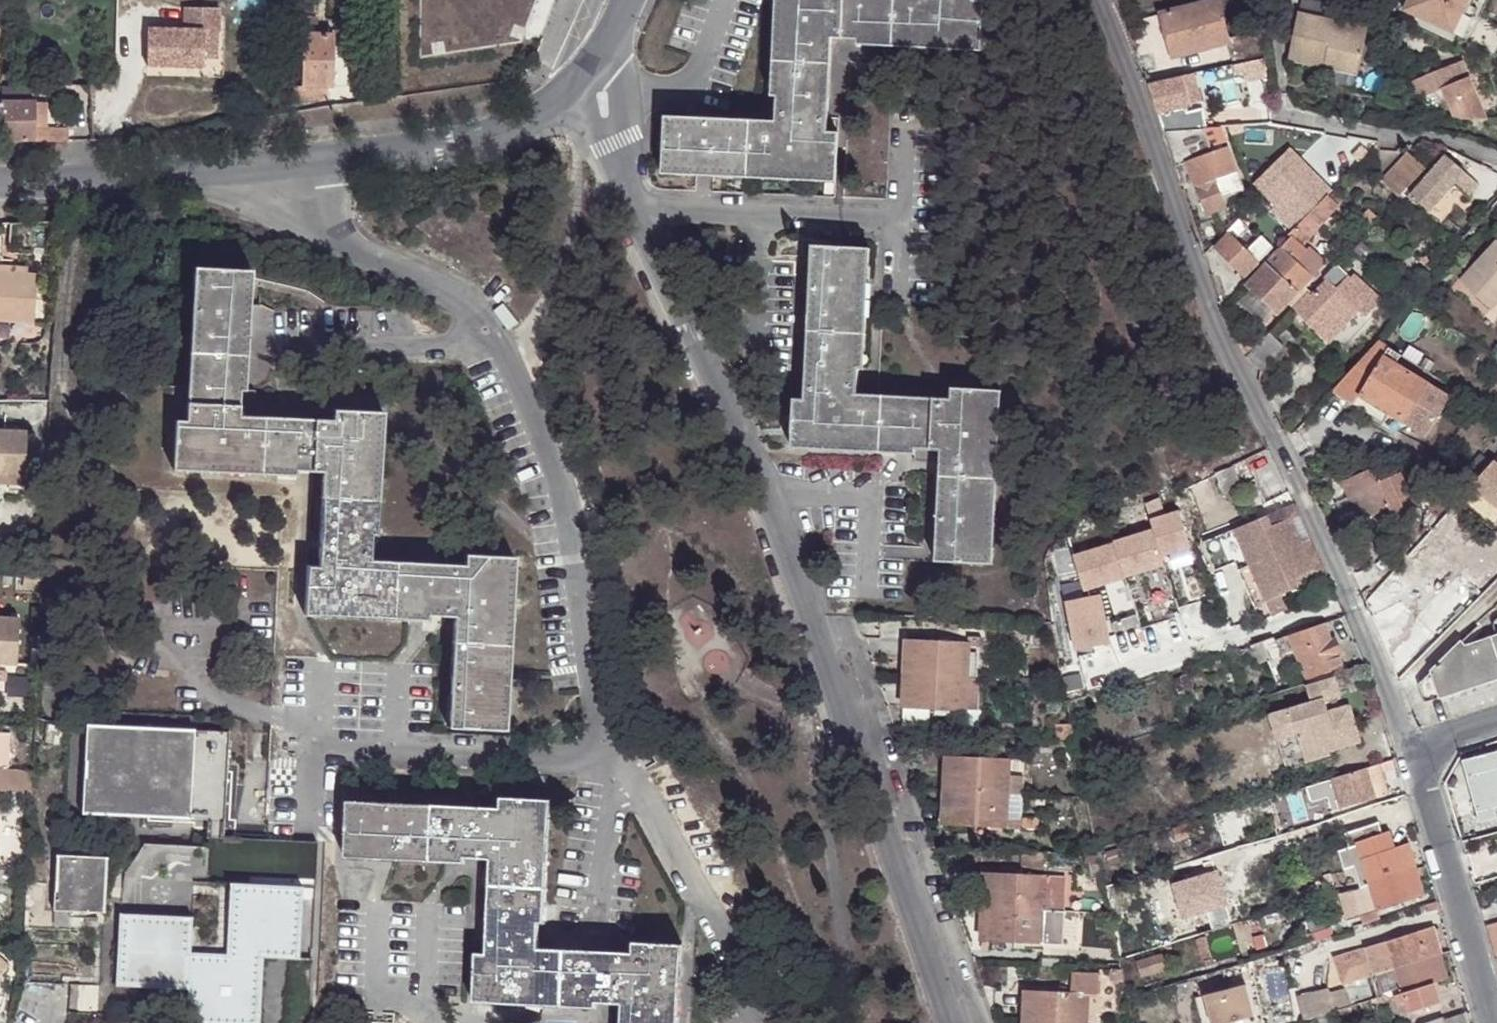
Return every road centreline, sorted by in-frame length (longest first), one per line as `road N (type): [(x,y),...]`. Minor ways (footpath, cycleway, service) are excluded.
road 1 (residential): [(724,1022),(724,956),(701,889),(605,763),(572,537),(553,468),(495,345),(452,293),(288,208),(267,176)]
road 2 (residential): [(565,97),(639,208),(771,494),(950,1022)]
road 3 (residential): [(1424,765),(1324,531),(1215,319),(1107,0)]
road 4 (residential): [(267,176),(502,133),(565,97)]
road 5 (residential): [(0,185),(267,176)]
road 6 (unclassified): [(1496,1009),(1424,765)]
road 7 (residential): [(1288,117),(1442,139),(1496,158)]

